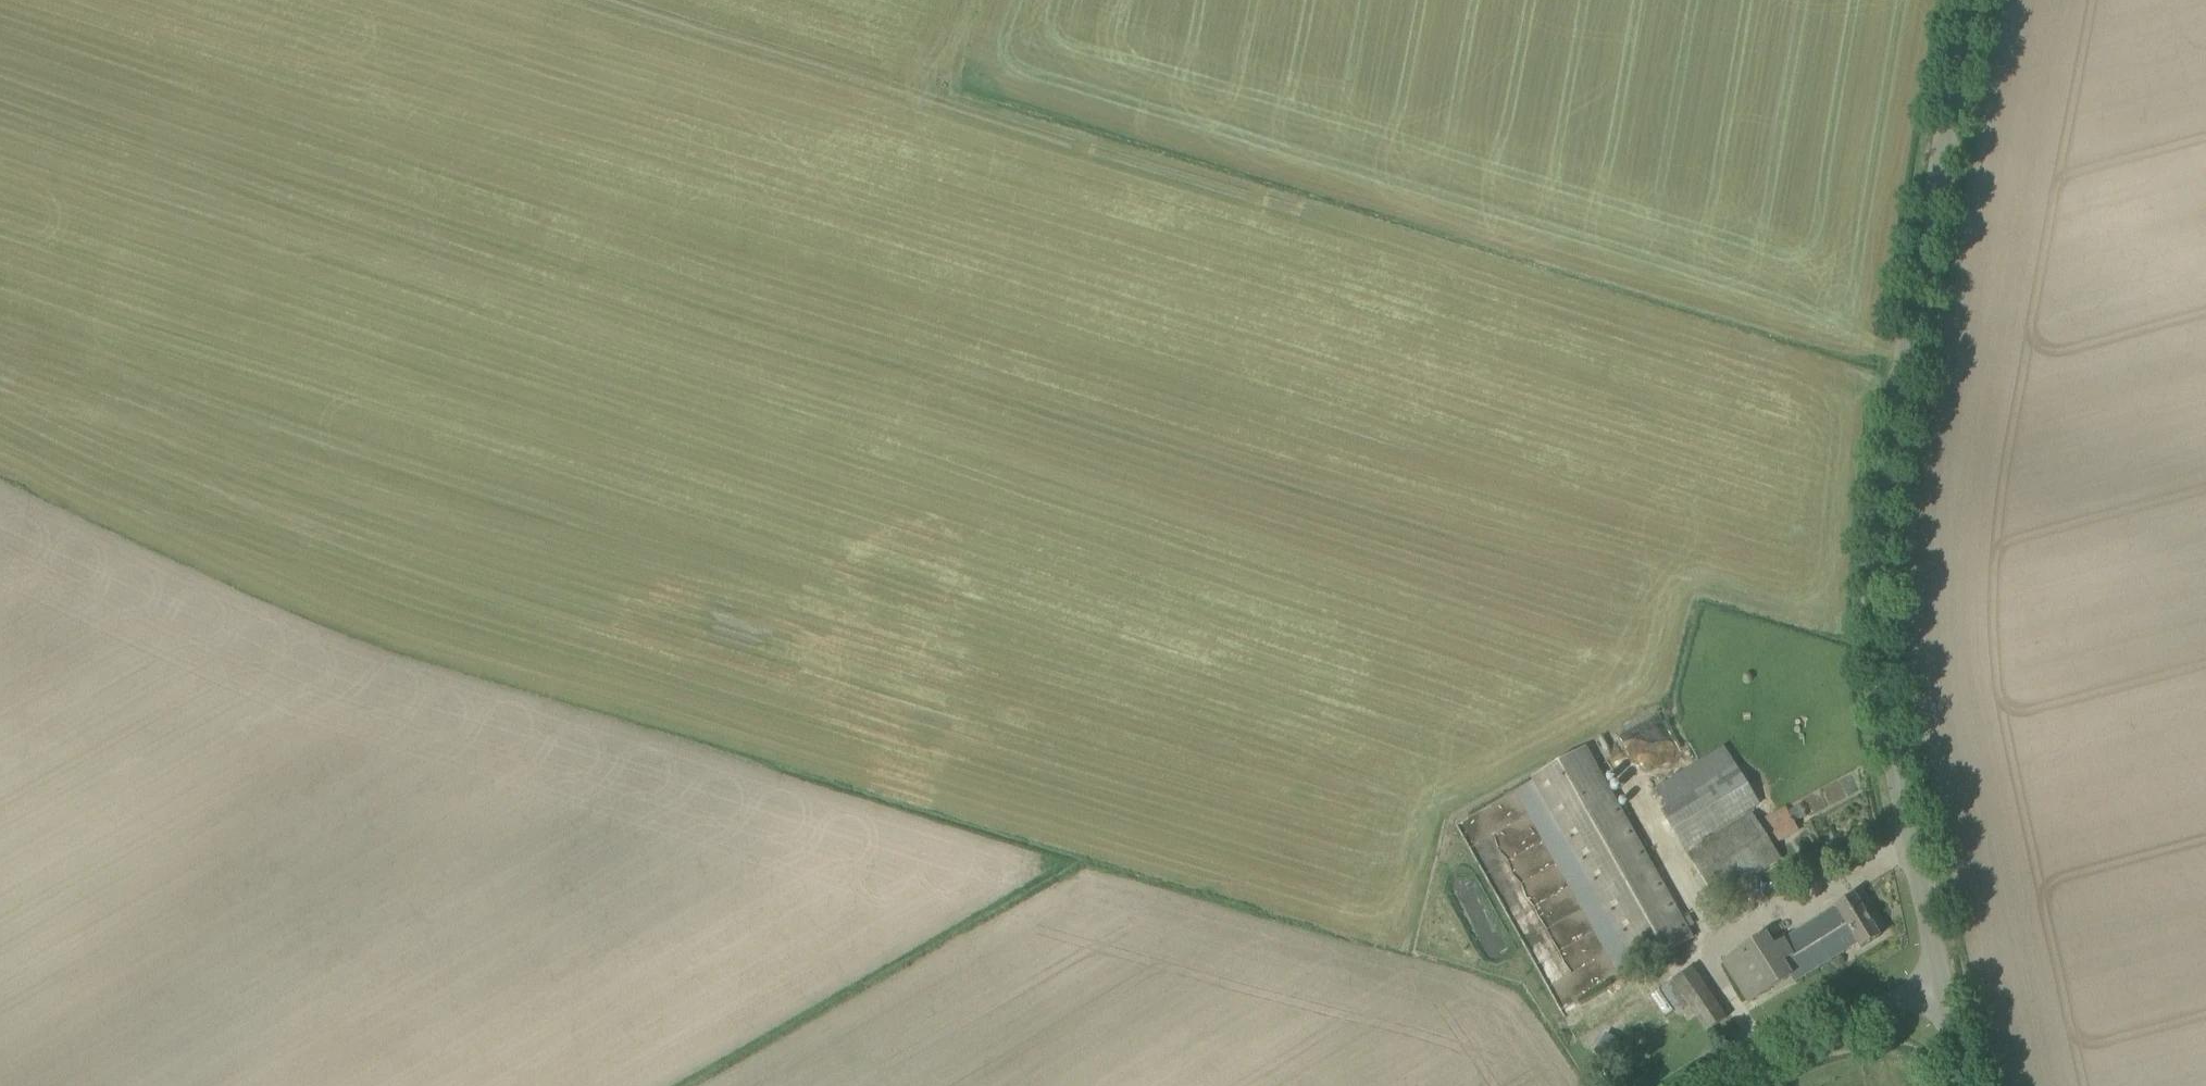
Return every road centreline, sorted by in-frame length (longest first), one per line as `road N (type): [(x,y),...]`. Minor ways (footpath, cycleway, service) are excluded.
road 1 (unclassified): [(1920,969),(1870,703),(1866,558),(1874,447),(1957,0)]
road 2 (unclassified): [(1690,1085),(1832,999),(1920,969)]

